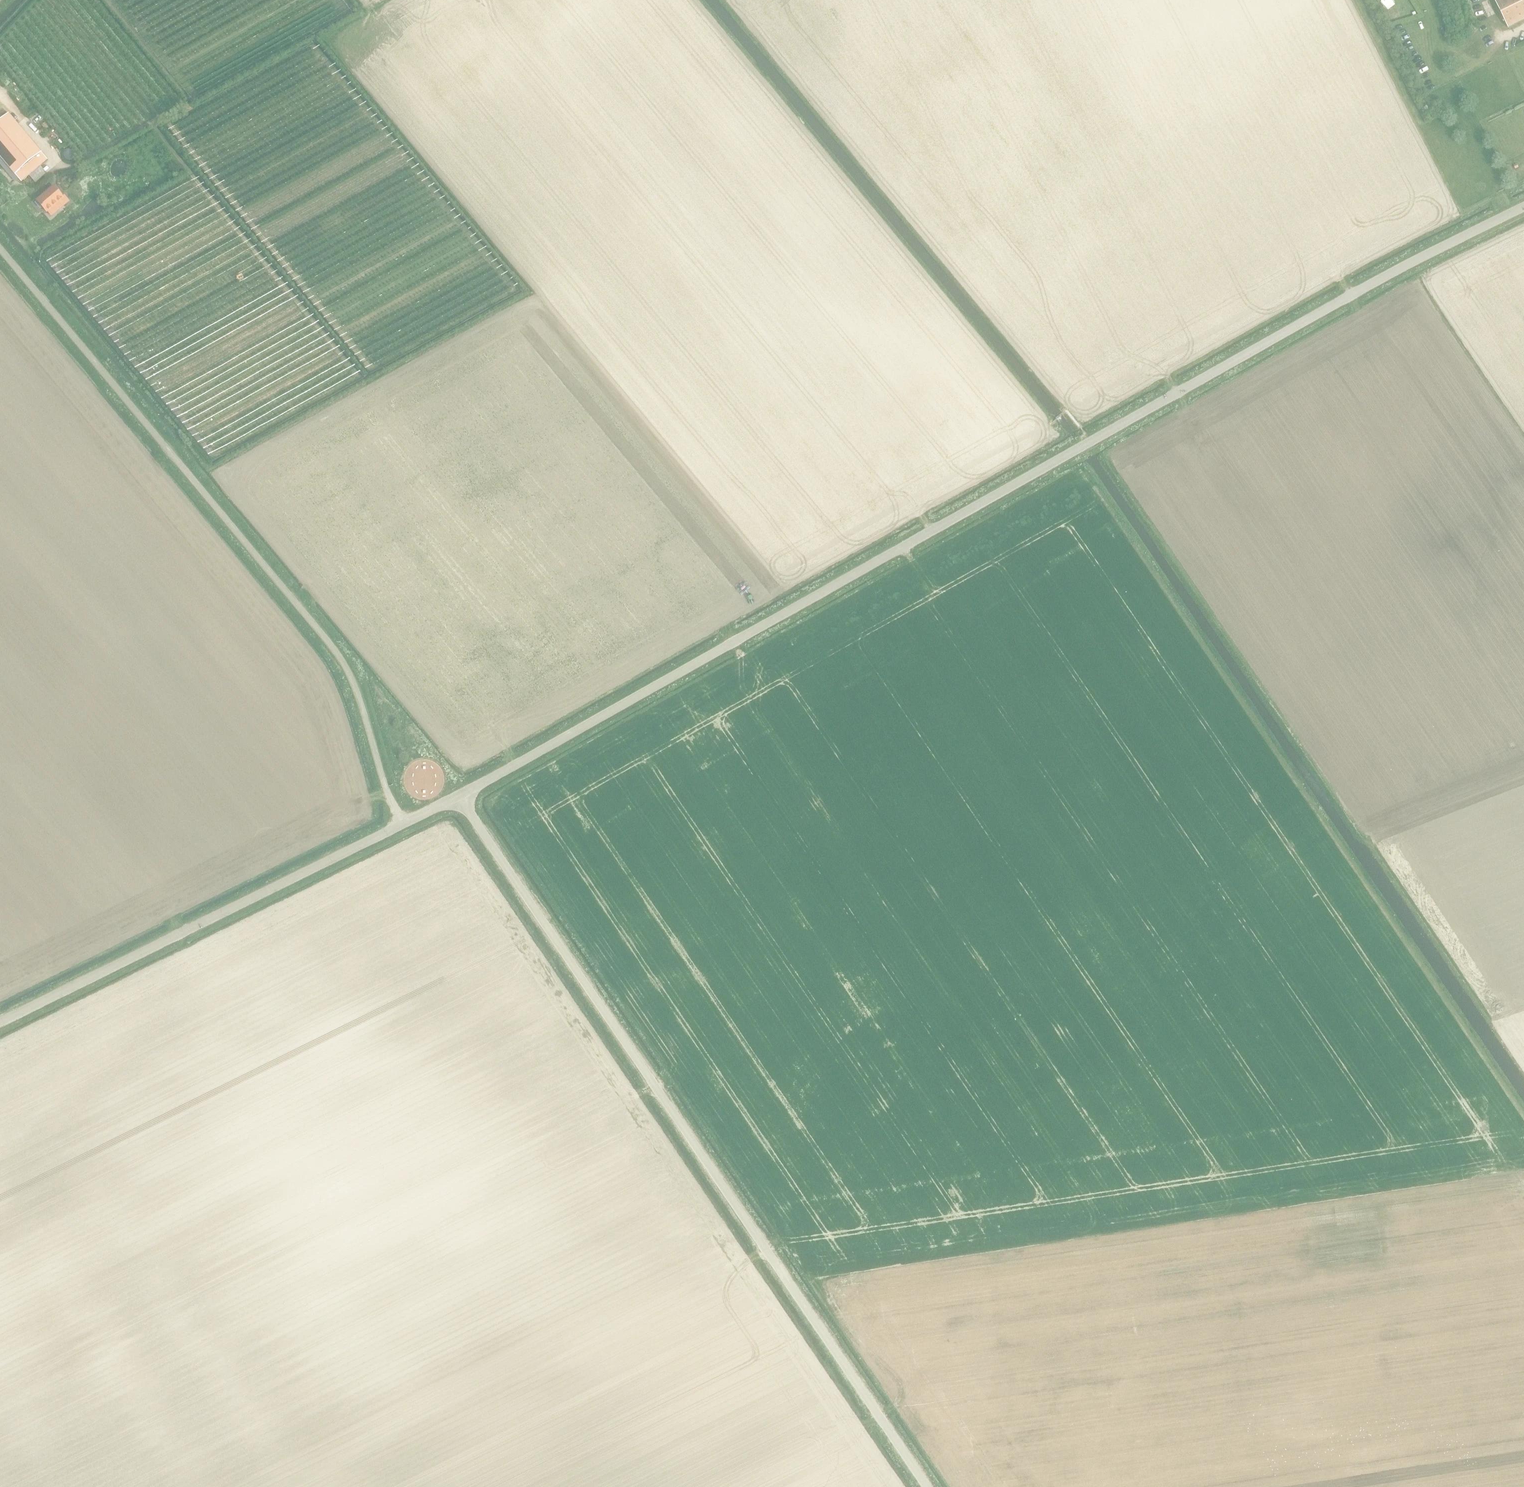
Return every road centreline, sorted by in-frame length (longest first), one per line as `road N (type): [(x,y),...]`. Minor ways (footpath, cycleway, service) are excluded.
road 1 (unclassified): [(458,795),(1405,263),(1523,209)]
road 2 (unclassified): [(927,1486),(458,795)]
road 3 (unclassified): [(403,824),(338,655),(0,248)]
road 4 (unclassified): [(0,1023),(403,824)]

